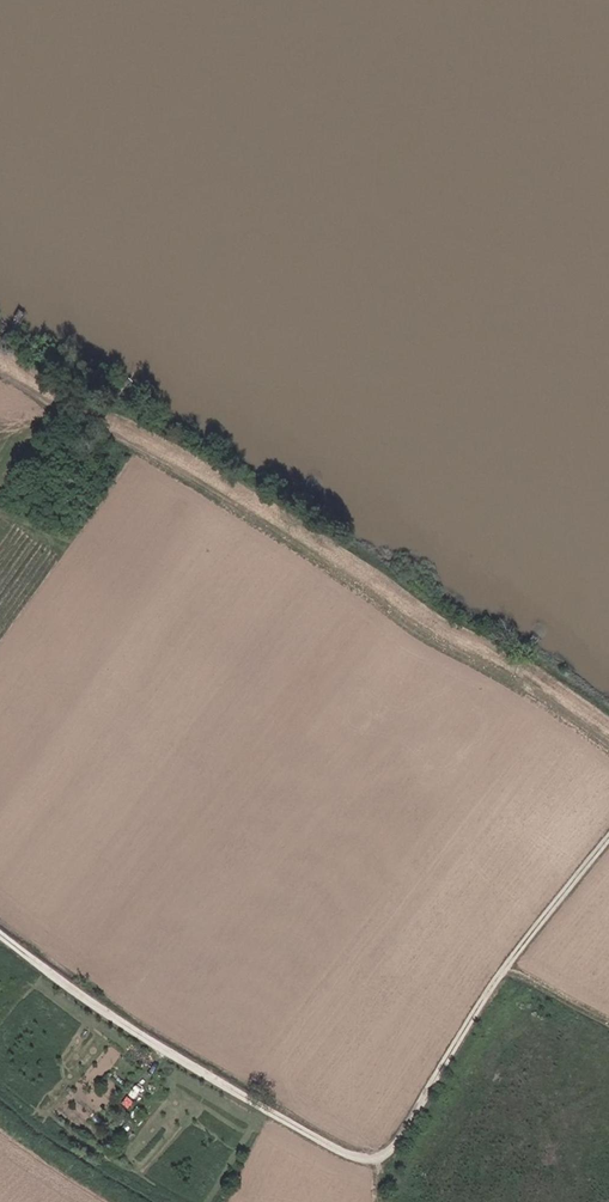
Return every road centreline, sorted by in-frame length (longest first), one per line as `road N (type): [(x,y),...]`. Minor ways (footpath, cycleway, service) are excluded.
road 1 (track): [(608,835),(478,1006),(404,1133),(389,1153),(359,1158),(154,1042),(0,935)]

